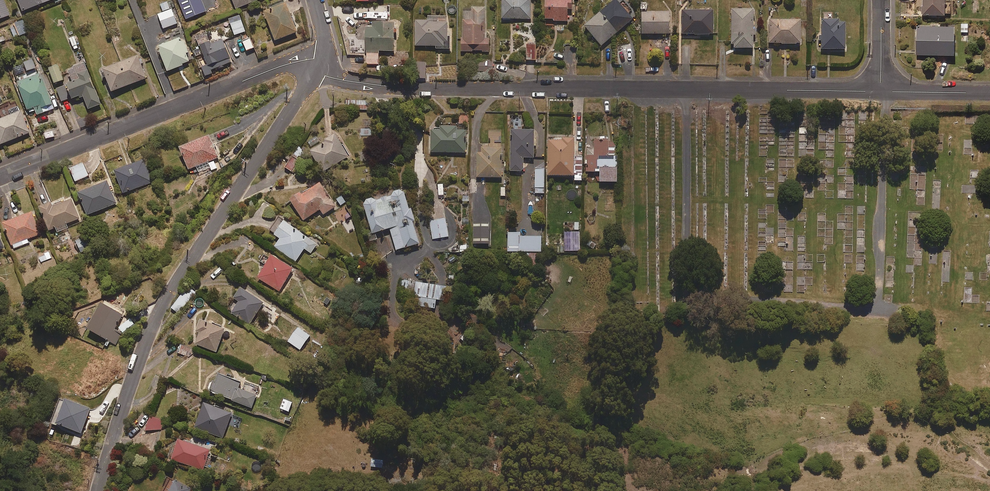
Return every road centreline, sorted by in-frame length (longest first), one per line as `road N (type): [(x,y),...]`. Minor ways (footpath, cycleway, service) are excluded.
road 1 (residential): [(881,87),(432,89),(355,82),(318,67)]
road 2 (residential): [(318,67),(157,314),(99,490)]
road 3 (residential): [(0,176),(284,65),(318,67)]

